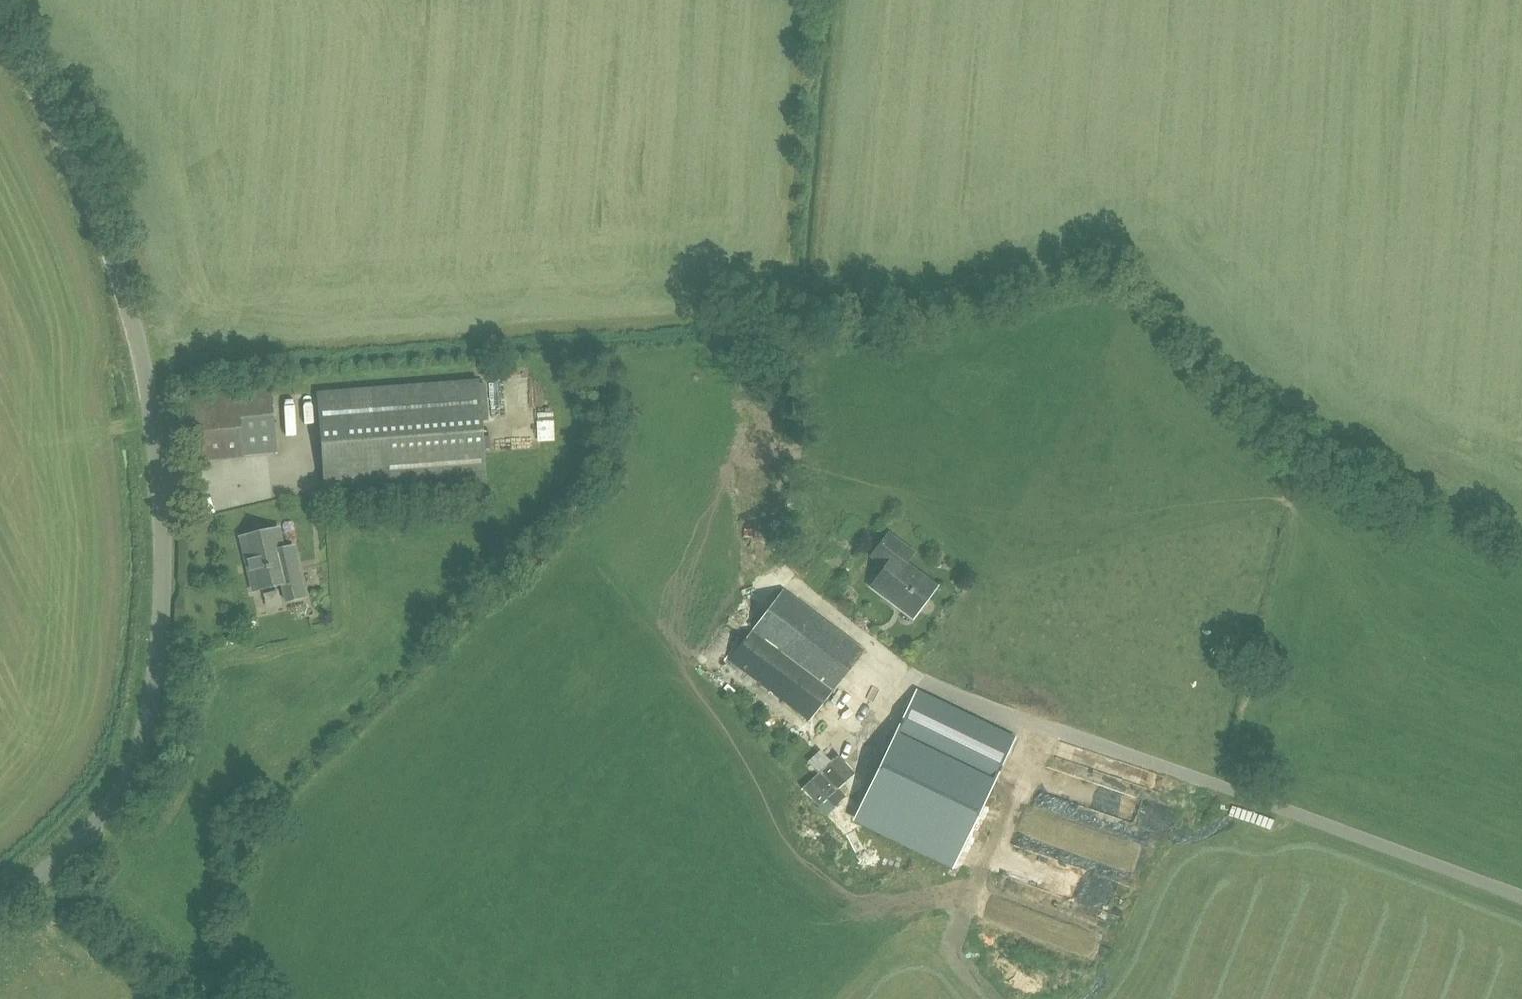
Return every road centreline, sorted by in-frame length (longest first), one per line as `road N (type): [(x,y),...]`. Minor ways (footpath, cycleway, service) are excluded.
road 1 (unclassified): [(0,909),(123,784),(153,686),(162,541),(148,390),(113,266),(74,170),(0,38)]

